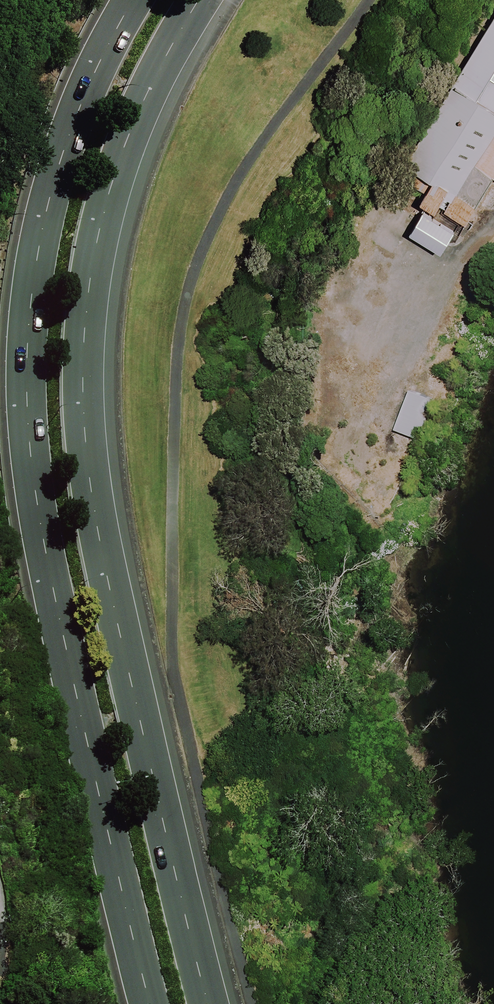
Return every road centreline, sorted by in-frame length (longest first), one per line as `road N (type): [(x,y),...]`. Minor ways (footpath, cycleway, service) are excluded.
road 1 (primary): [(203,0),(140,115),(106,222),(87,342),(120,631),(215,1003)]
road 2 (primary): [(141,1003),(36,533),(18,429),(16,352),(52,158),(129,0)]

